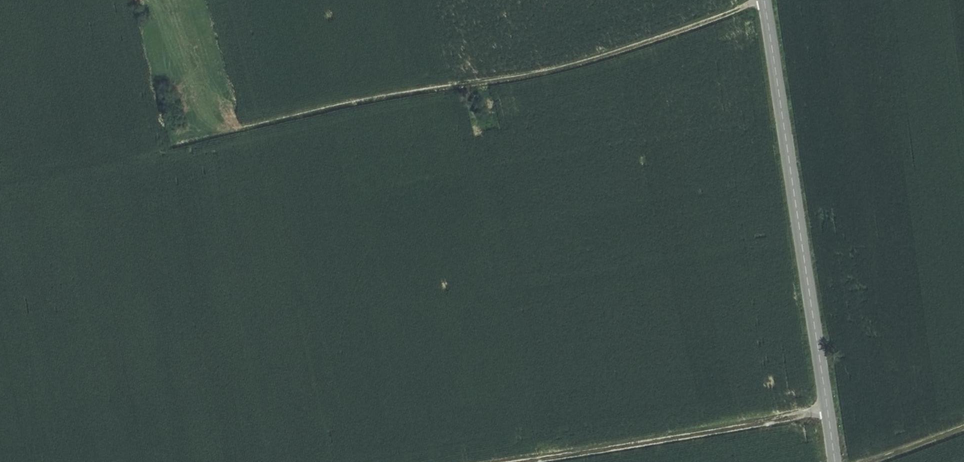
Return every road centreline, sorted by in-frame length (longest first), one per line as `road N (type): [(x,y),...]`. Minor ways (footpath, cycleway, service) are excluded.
road 1 (track): [(171,146),(366,100),(545,72),(759,0)]
road 2 (tertiary): [(764,0),(834,461)]
road 3 (track): [(529,461),(828,412)]

